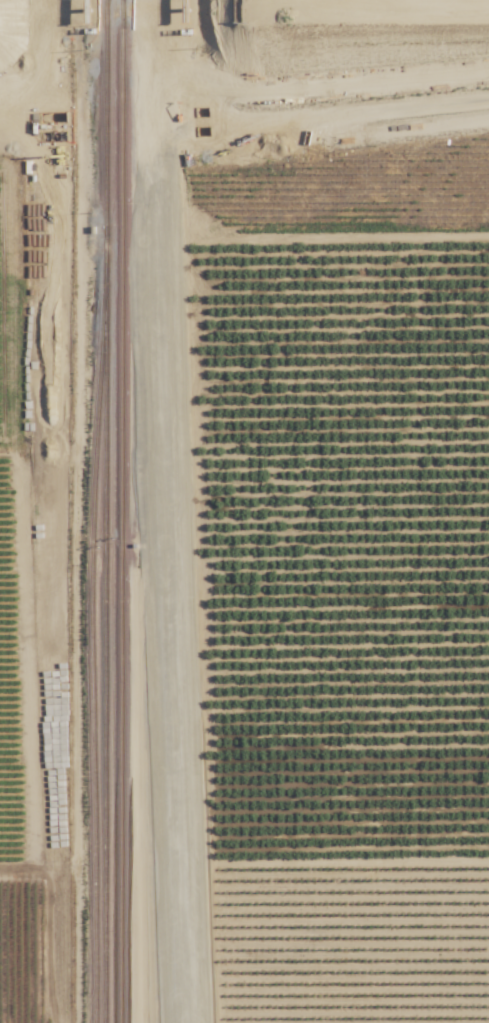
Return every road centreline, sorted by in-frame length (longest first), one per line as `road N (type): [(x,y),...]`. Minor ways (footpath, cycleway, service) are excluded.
road 1 (residential): [(346,0),(488,1)]

